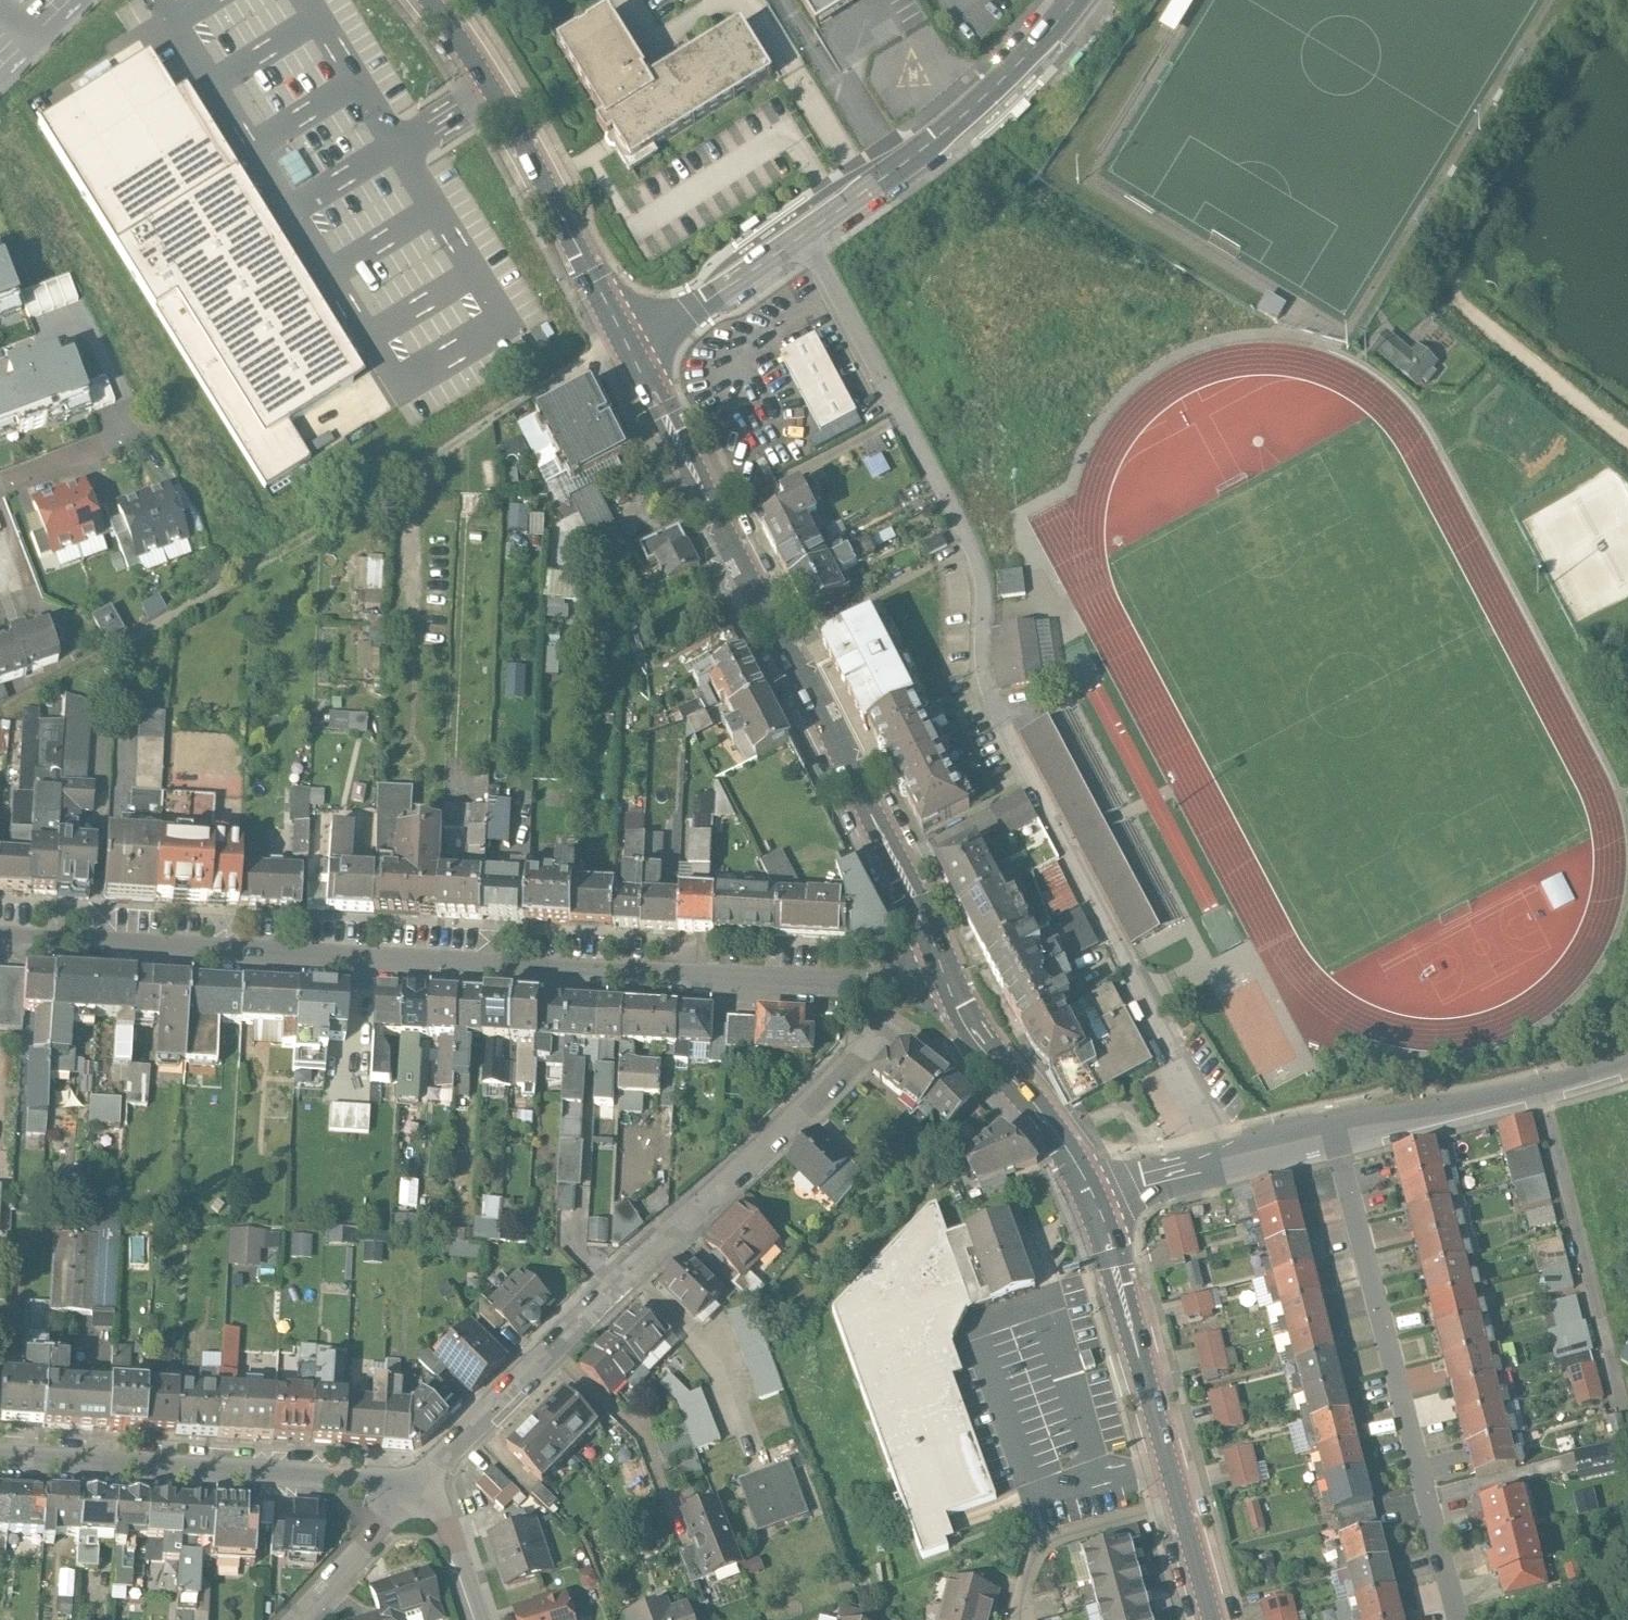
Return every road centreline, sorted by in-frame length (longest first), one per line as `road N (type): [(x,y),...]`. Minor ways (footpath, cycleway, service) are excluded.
road 1 (residential): [(942,975),(853,985),(0,942)]
road 2 (residential): [(1237,1166),(993,705),(981,656),(980,584),(958,523)]
road 3 (tertiary): [(632,350),(837,740),(942,975)]
road 4 (residential): [(411,1490),(872,1047)]
road 5 (residential): [(1459,1619),(1335,1143)]
road 6 (residential): [(0,1455),(374,1479),(411,1490)]
road 7 (tertiary): [(435,0),(632,350)]
road 8 (tertiary): [(804,234),(955,119),(1069,0)]
road 9 (residential): [(804,234),(958,523)]
road 10 (tertiary): [(1183,1510),(1095,1204)]
road 11 (residential): [(1335,1143),(1627,1066)]
road 12 (tertiary): [(1095,1204),(1047,1119),(988,1058),(942,975)]
road 13 (track): [(1451,293),(1627,438)]
road 14 (residential): [(1022,1619),(1039,1546),(1111,1522),(1183,1510)]
road 15 (tertiary): [(632,350),(804,234)]
road 16 (residential): [(291,1619),(411,1490)]
road 17 (residential): [(411,1490),(457,1535),(483,1619)]
road 18 (residential): [(1095,1204),(1237,1166)]

